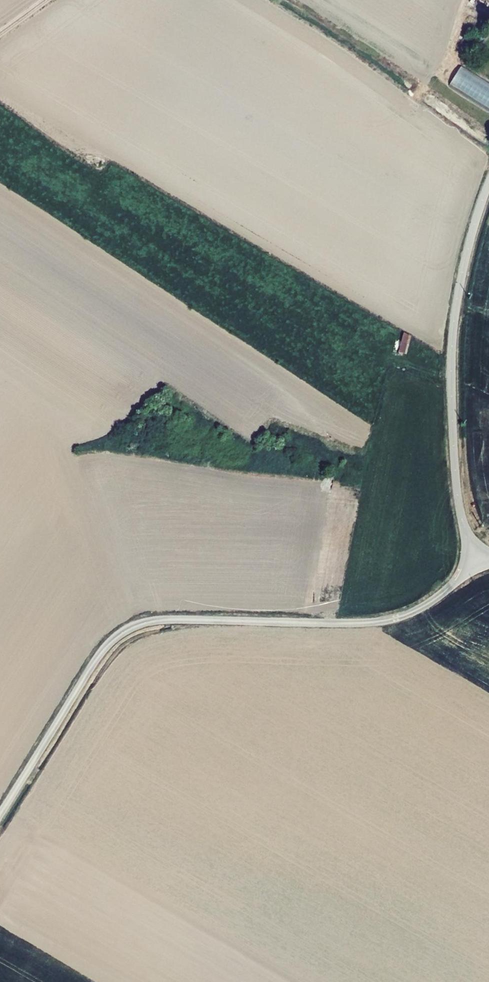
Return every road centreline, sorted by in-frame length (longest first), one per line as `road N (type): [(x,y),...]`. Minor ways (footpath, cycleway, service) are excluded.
road 1 (residential): [(0,814),(94,663),(128,628),(161,620),(389,619),(424,606),(475,564)]
road 2 (unclassified): [(475,564),(457,487),(453,335),(488,182)]

